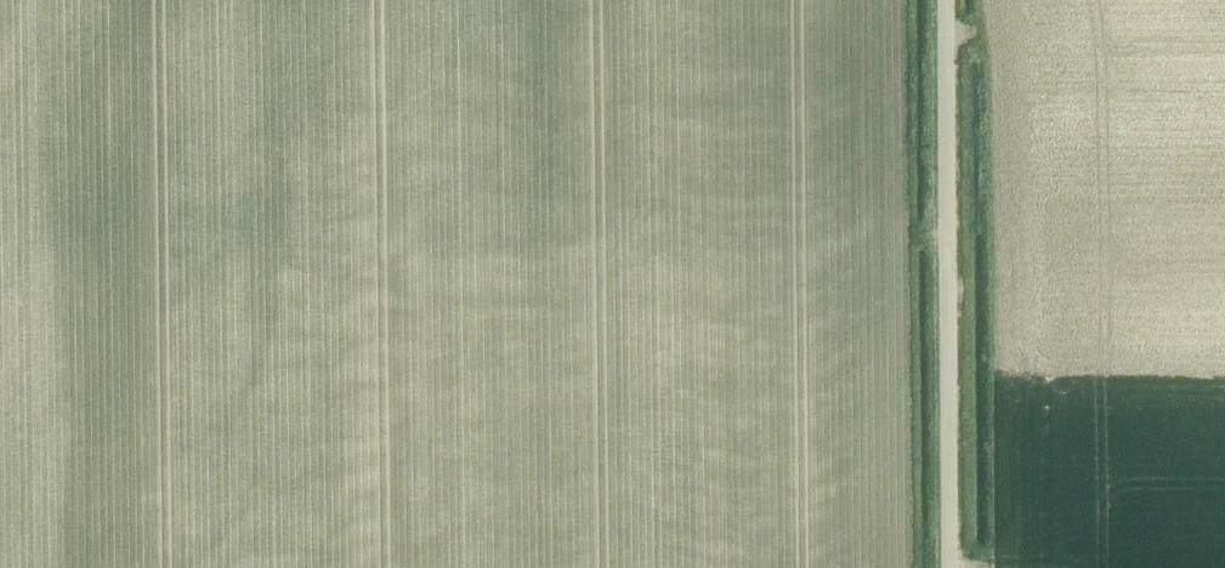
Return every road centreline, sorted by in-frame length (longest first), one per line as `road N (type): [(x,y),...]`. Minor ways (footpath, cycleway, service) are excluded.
road 1 (unclassified): [(953,567),(951,0)]

